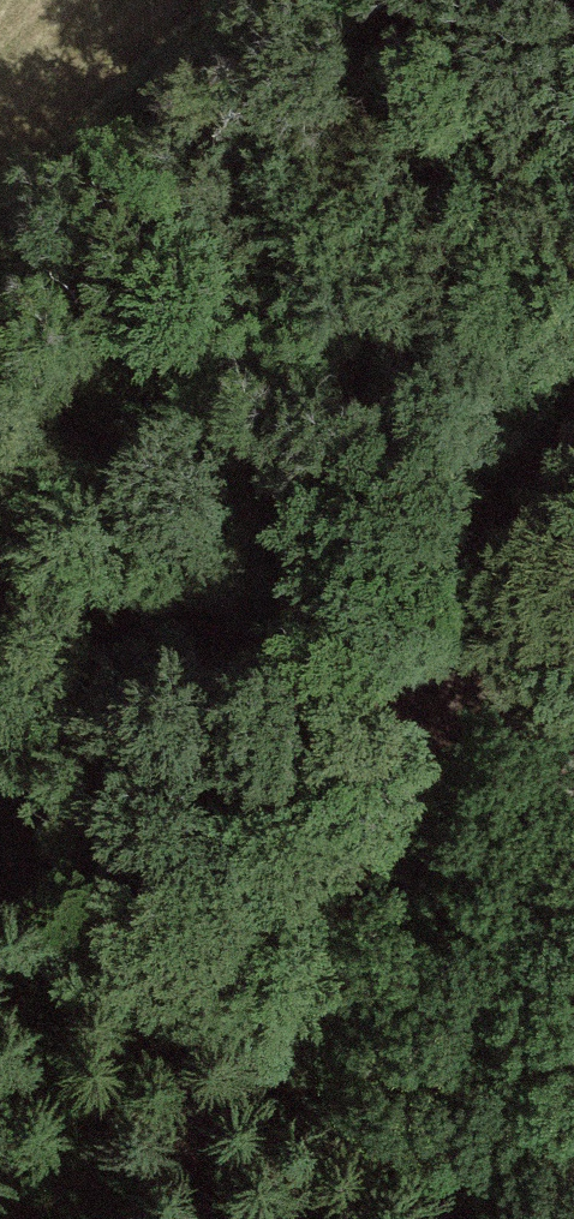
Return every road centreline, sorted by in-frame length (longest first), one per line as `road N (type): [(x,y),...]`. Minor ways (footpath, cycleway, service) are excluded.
road 1 (track): [(126,1218),(313,896),(490,679)]
road 2 (track): [(0,548),(490,679)]
road 3 (unclassified): [(573,504),(490,679),(491,699),(511,731),(573,776)]

